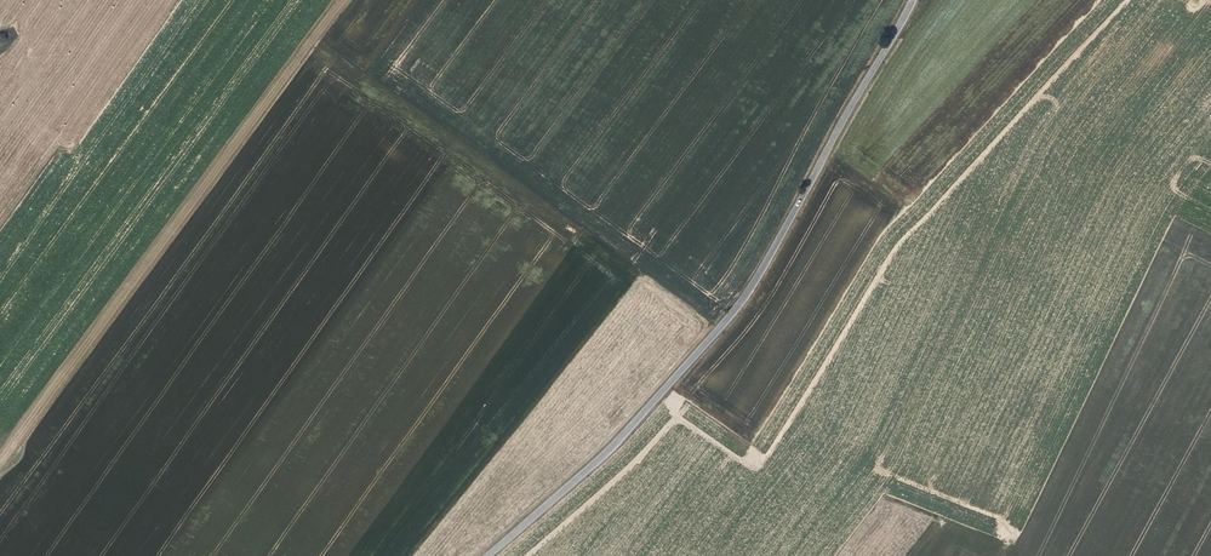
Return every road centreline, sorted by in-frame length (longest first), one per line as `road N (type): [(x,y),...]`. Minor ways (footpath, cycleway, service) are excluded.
road 1 (tertiary): [(912,0),(751,286),(605,457),(480,555)]

